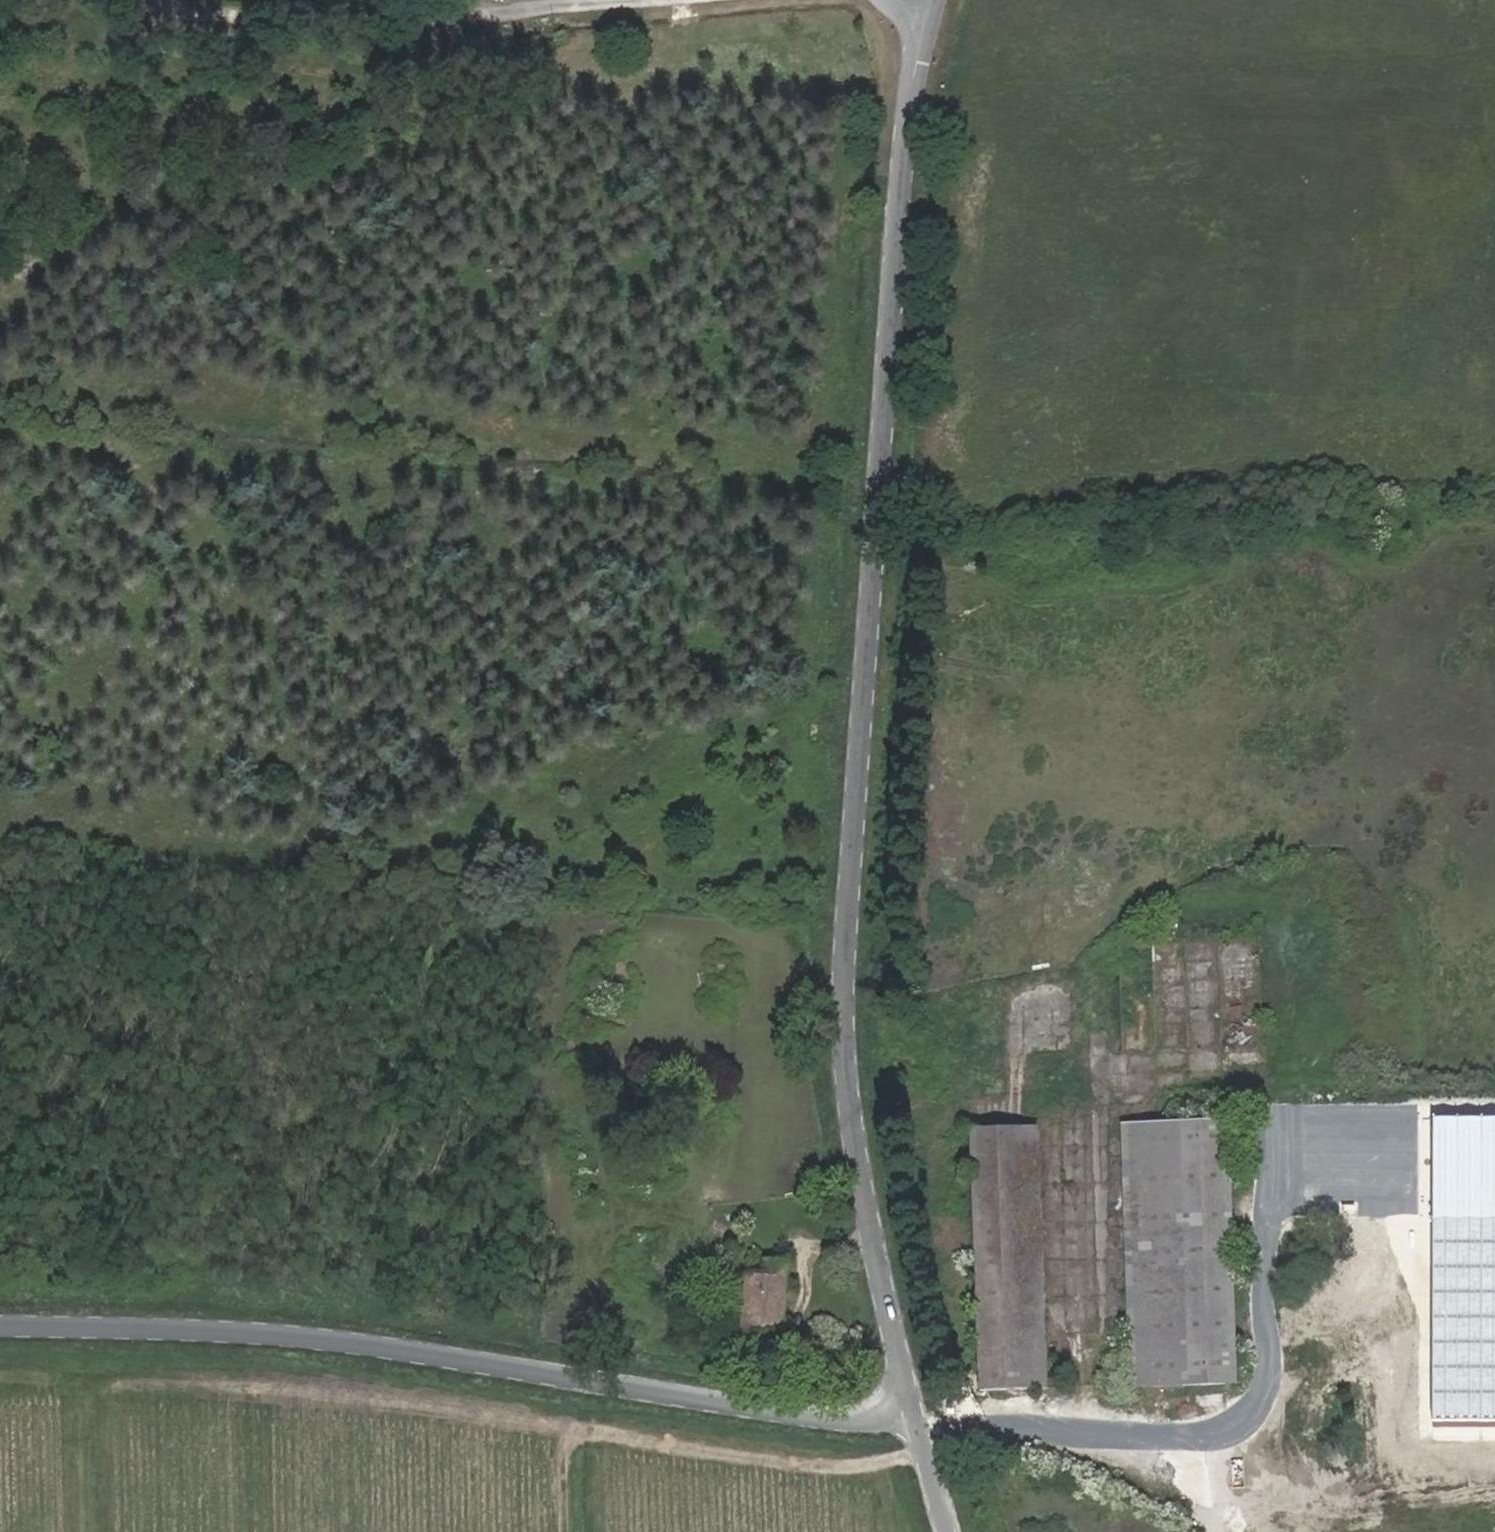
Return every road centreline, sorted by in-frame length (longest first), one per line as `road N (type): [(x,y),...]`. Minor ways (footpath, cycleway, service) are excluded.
road 1 (tertiary): [(916,1412),(860,1160),(847,1048),(911,137),(928,12)]
road 2 (residential): [(916,1412),(872,1421),(340,1340),(0,1324)]
road 3 (residential): [(708,0),(360,43)]
road 4 (tertiary): [(916,1412),(947,1531)]

